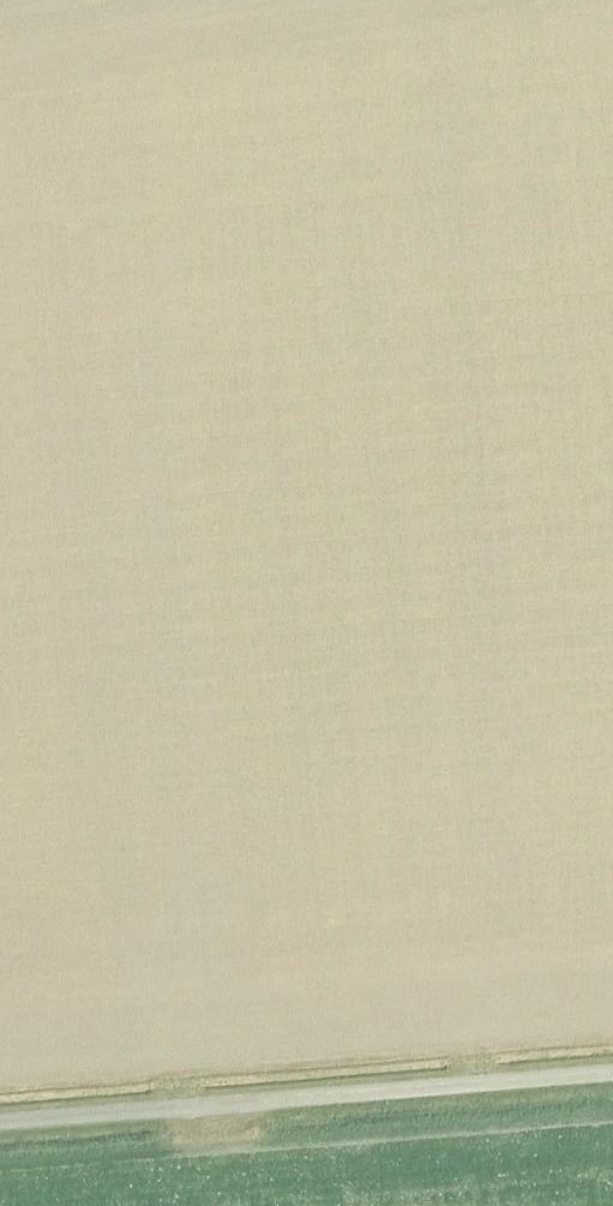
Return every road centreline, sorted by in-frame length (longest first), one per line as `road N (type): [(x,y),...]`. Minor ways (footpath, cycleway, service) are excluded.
road 1 (unclassified): [(0,1126),(612,1077)]

